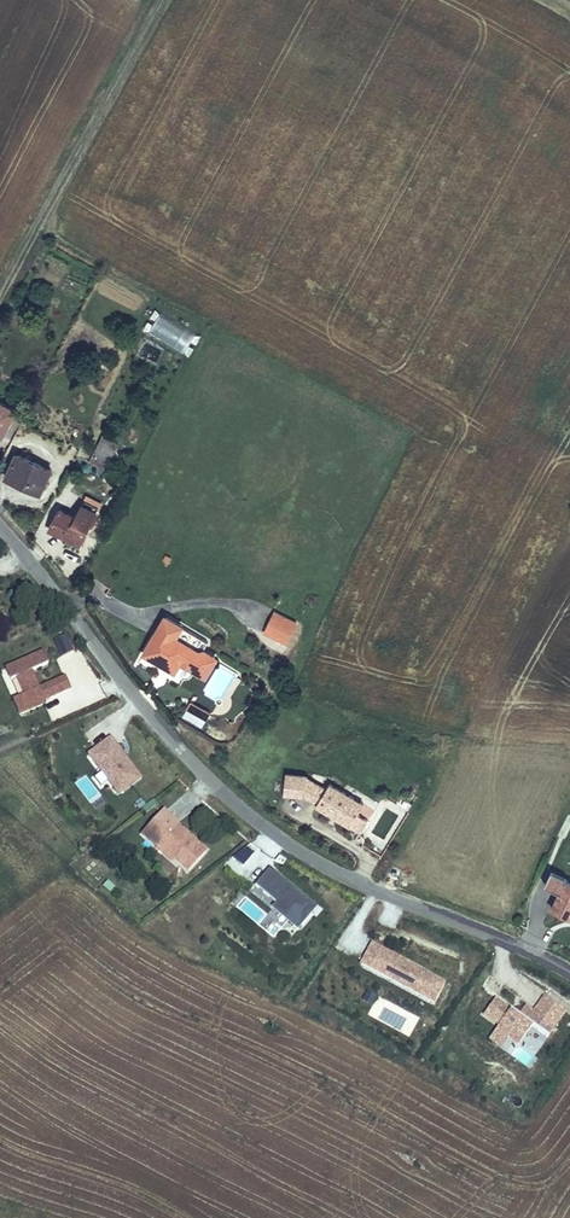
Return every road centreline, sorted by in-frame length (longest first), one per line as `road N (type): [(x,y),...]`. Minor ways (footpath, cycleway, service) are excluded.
road 1 (tertiary): [(569,971),(341,874),(262,824),(153,722),(0,525)]
road 2 (track): [(164,0),(0,303)]

